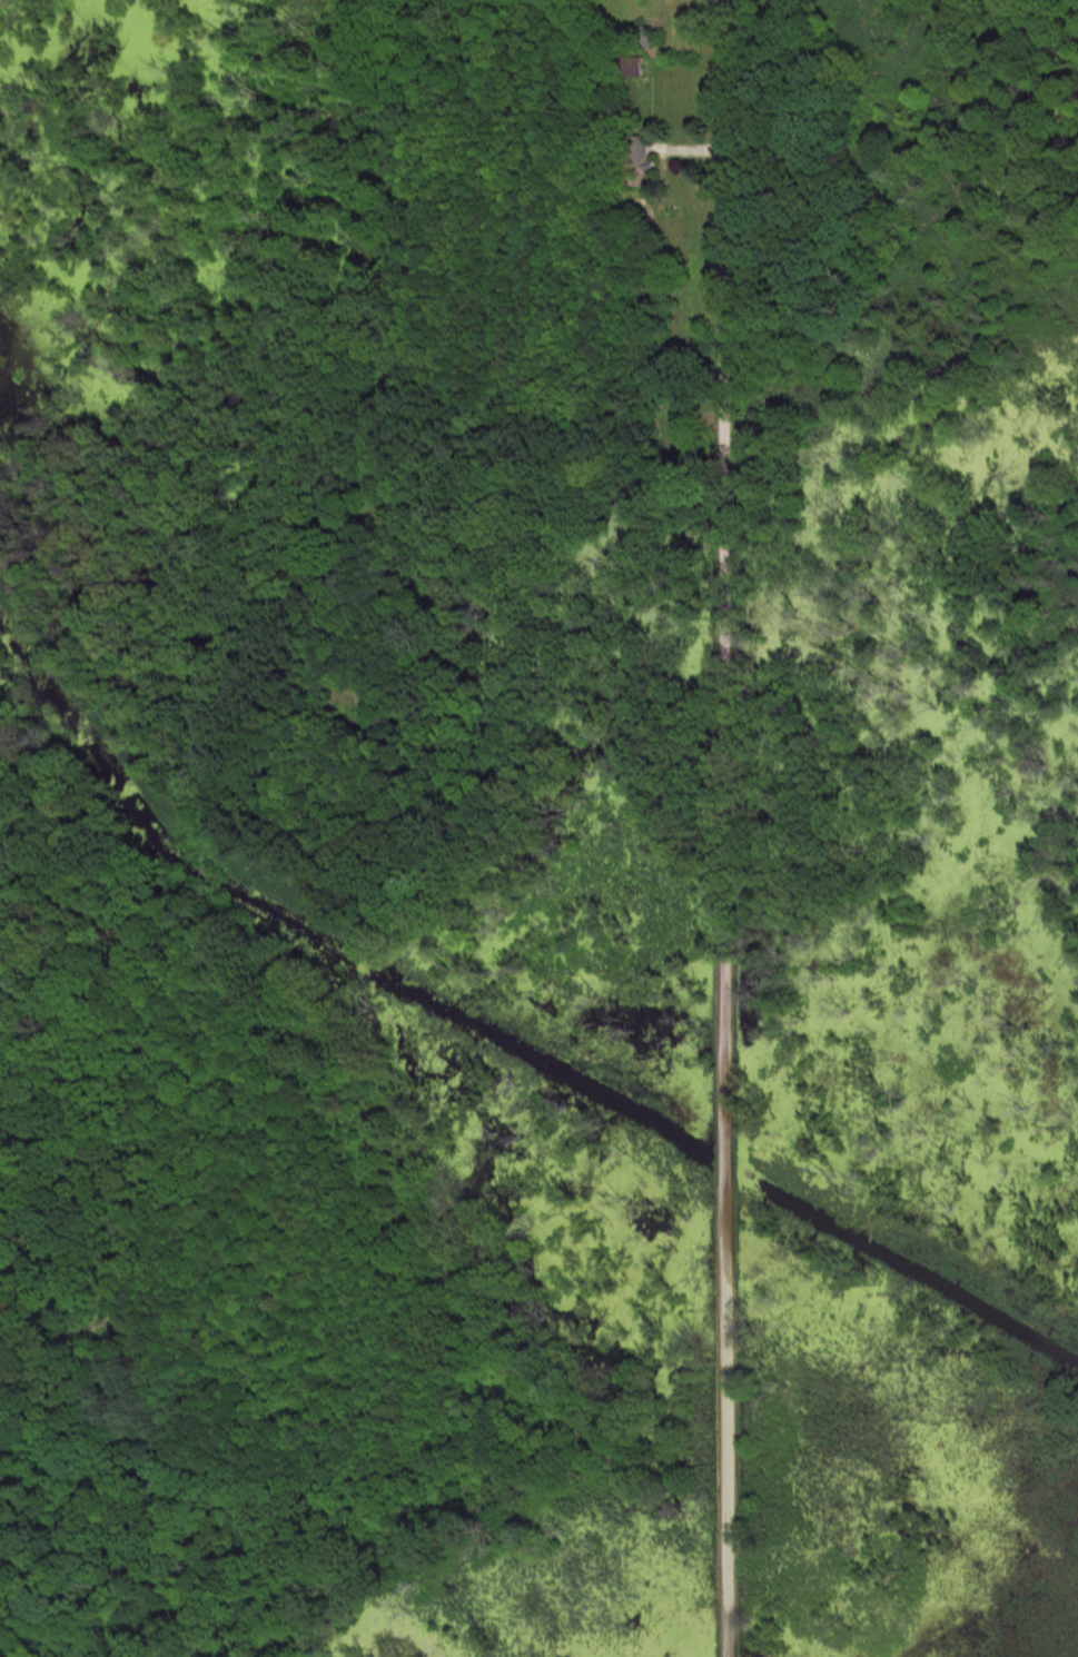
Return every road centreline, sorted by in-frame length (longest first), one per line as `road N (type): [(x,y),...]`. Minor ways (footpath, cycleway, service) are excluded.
road 1 (residential): [(730,1656),(720,0)]

